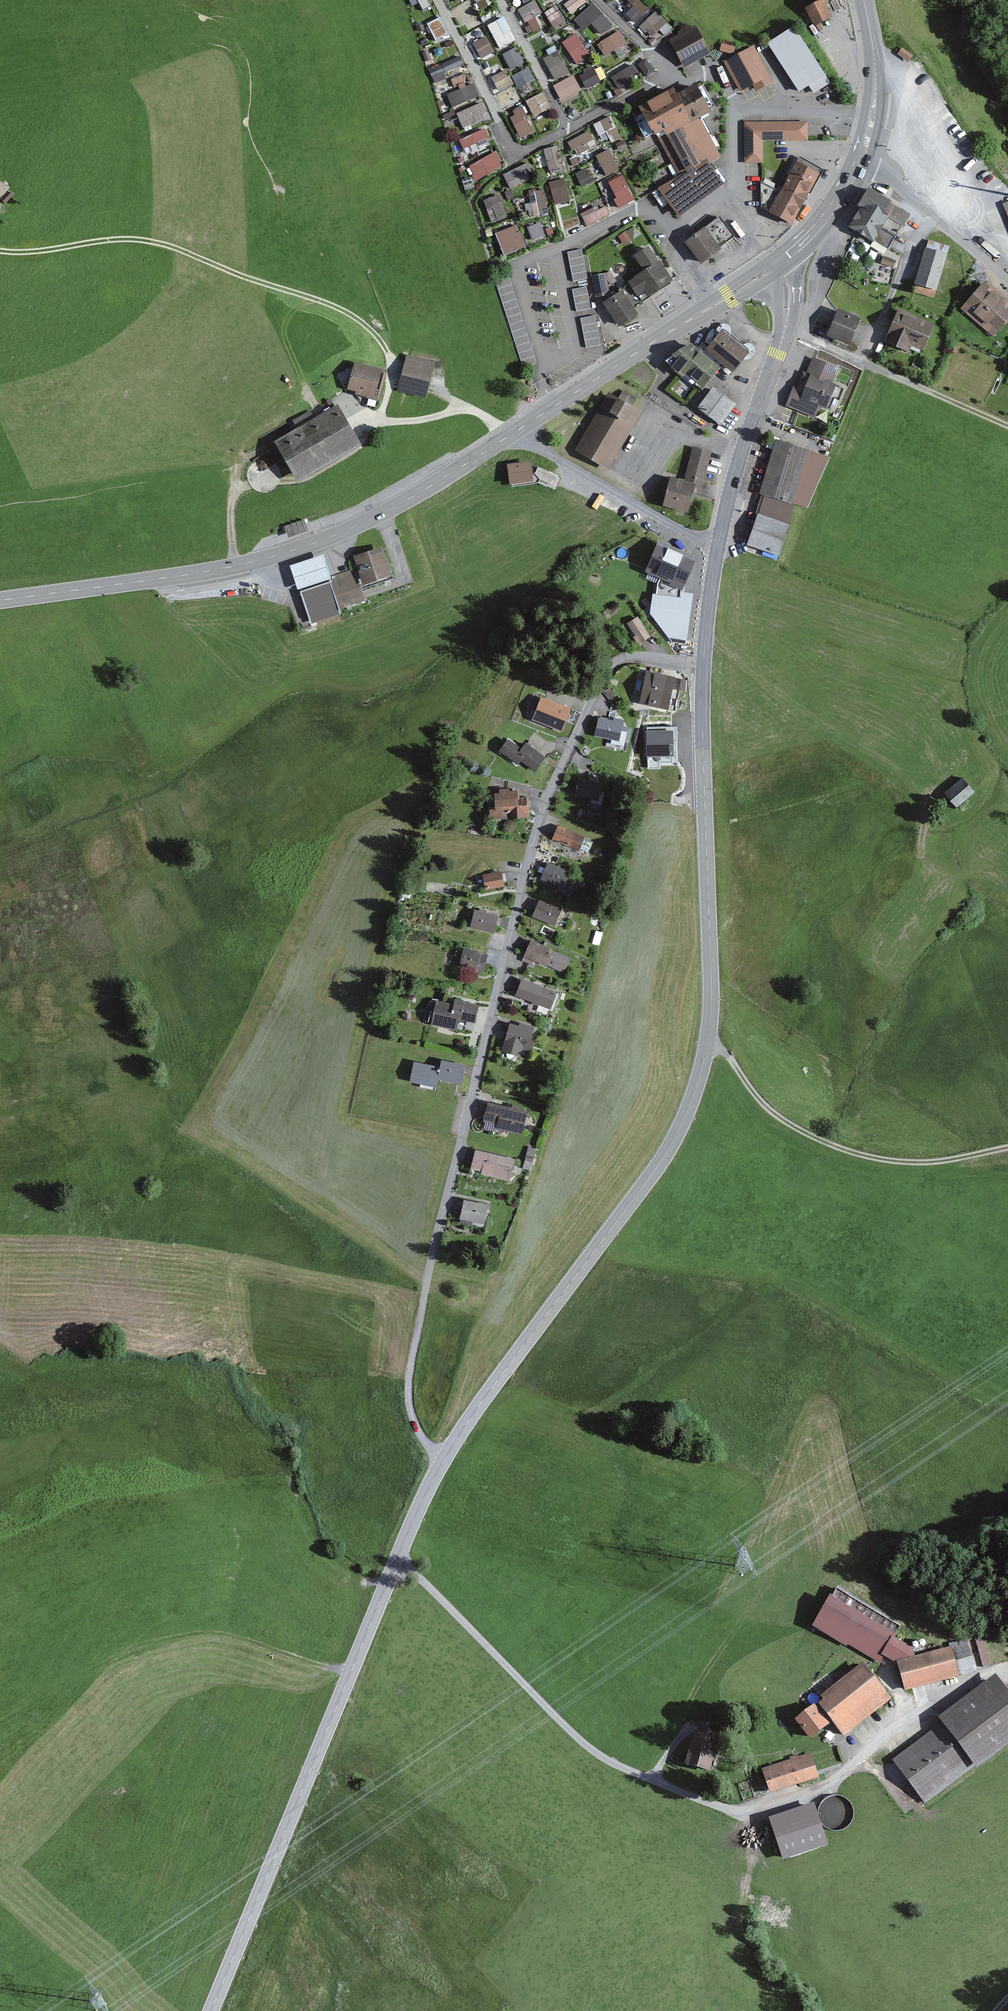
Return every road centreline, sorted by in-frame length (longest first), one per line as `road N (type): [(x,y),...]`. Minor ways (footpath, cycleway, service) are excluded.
road 1 (residential): [(444,1459),(414,1423),(413,1360),(546,798),(616,664),(637,657),(704,665)]
road 2 (secondary): [(704,665),(711,1002),(698,1082),(659,1164),(444,1459)]
road 3 (primary): [(721,302),(356,527),(236,566),(0,601)]
road 4 (secondary): [(444,1459),(210,2010)]
road 5 (track): [(0,252),(161,244),(339,309),(364,324),(390,357)]
road 6 (secondary): [(786,328),(726,506),(704,665)]
road 7 (track): [(1007,1147),(920,1162),(835,1145),(762,1102),(726,1053),(708,1044)]
road 8 (track): [(99,1669),(213,1631),(351,1671)]
road 9 (track): [(236,566),(236,498),(257,486),(304,484),(359,450),(381,417)]
road 10 (unclassified): [(862,159),(1007,284)]
road 11 (residential): [(942,397),(786,328)]
road 12 (residential): [(874,113),(734,111)]
road 13 (primary): [(862,159),(821,226),(780,265)]
road 14 (track): [(734,1935),(749,1887),(751,1810)]

